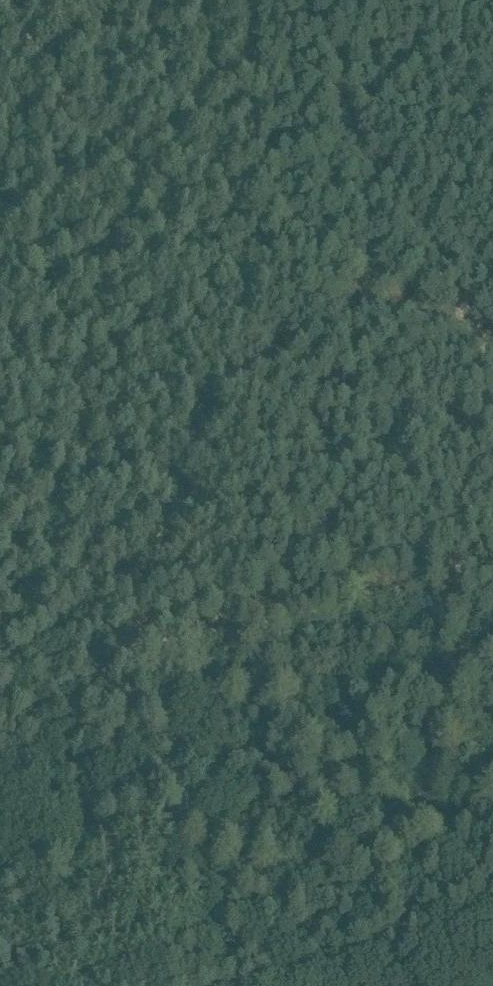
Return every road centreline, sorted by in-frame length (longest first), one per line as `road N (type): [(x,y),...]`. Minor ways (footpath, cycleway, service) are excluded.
road 1 (track): [(492,562),(127,658)]
road 2 (track): [(492,636),(458,690),(439,739),(398,884),(413,974)]
road 3 (track): [(127,658),(0,680)]

